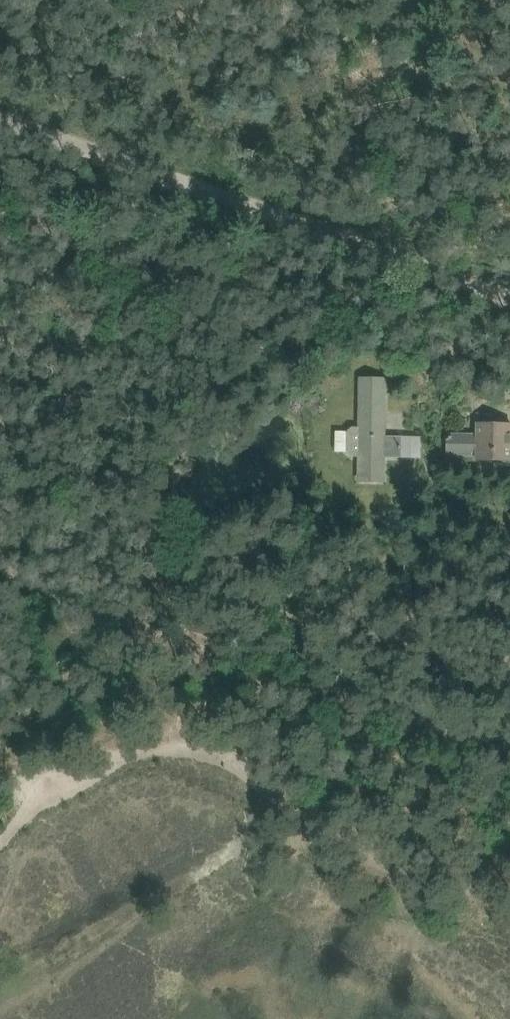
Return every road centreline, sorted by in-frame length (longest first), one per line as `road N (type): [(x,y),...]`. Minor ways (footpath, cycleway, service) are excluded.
road 1 (residential): [(509,290),(0,120)]
road 2 (residential): [(433,716),(0,573)]

